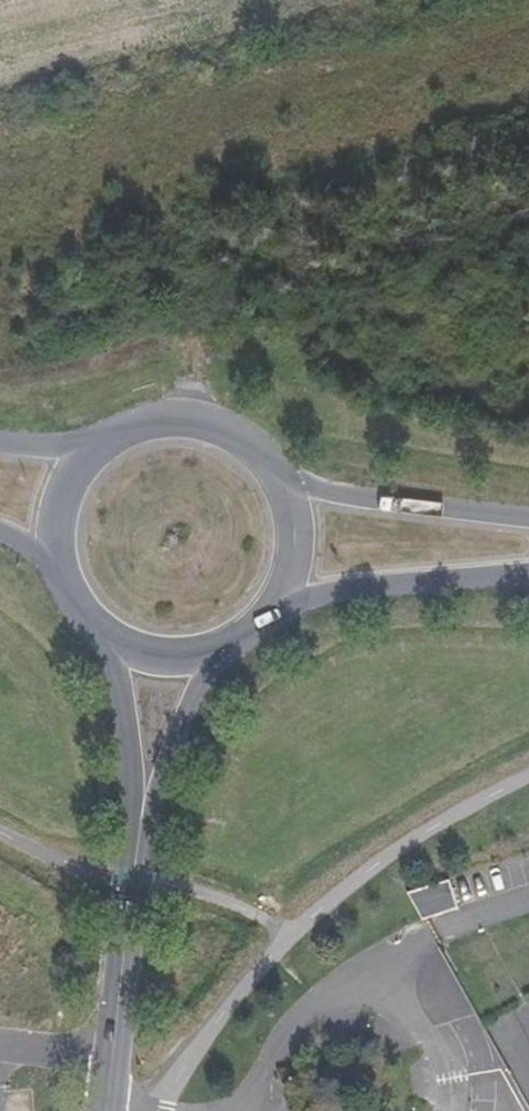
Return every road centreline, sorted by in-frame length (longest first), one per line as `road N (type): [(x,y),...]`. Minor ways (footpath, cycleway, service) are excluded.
road 1 (residential): [(98,1110),(135,814)]
road 2 (primary): [(281,603),(528,567)]
road 3 (primary): [(528,523),(289,491)]
road 4 (primary): [(289,491),(267,458),(236,432),(198,419),(158,417),(120,429),(88,452)]
road 5 (residential): [(135,814),(211,658)]
road 6 (residential): [(114,647),(135,814)]

